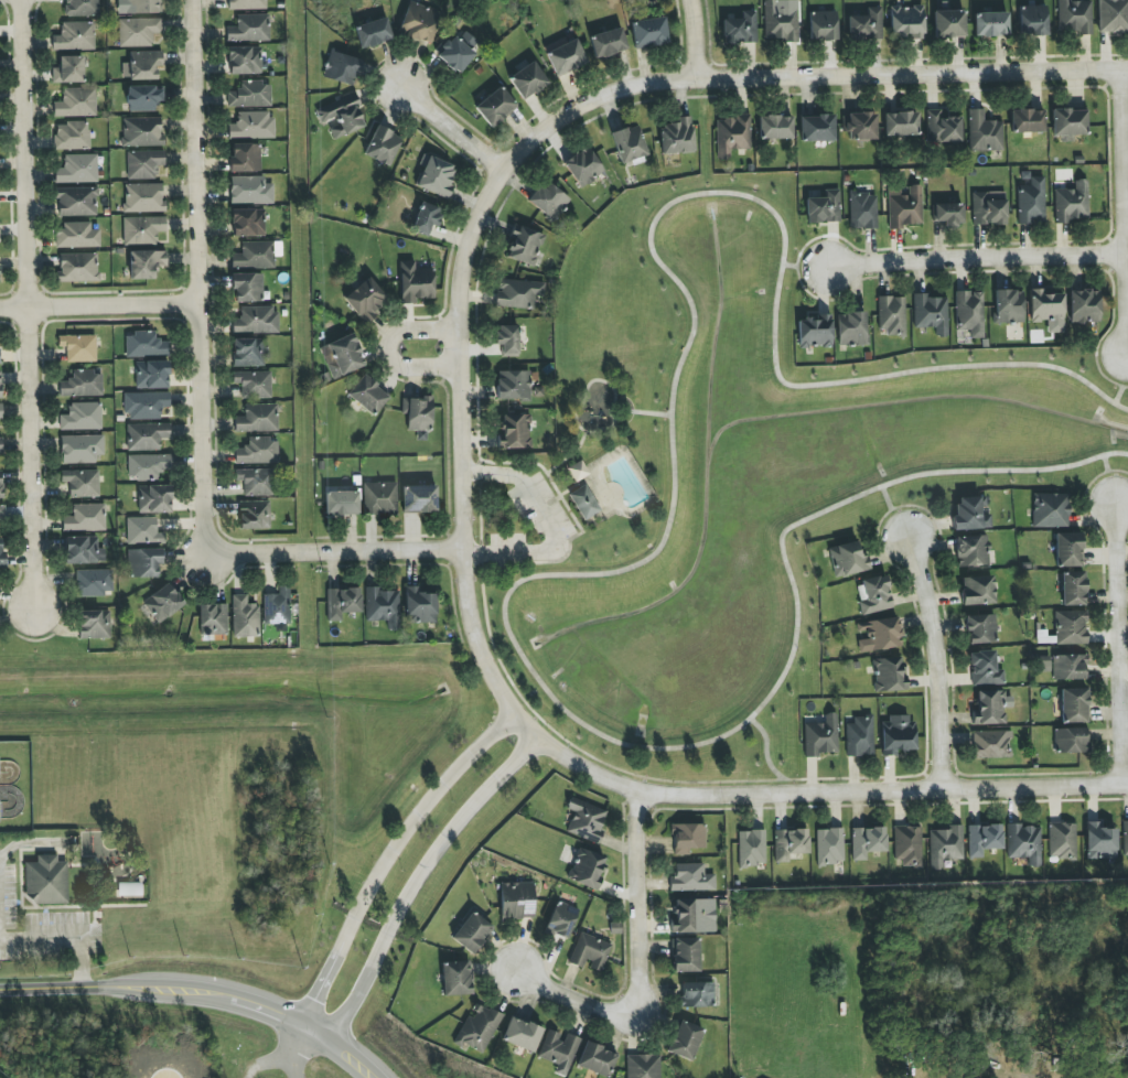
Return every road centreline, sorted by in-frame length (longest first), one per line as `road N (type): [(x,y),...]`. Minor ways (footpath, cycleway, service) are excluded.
road 1 (residential): [(1127,786),(674,798),(642,794),(574,764),(516,716),(483,660),(461,553),(463,263),(503,169)]
road 2 (residential): [(516,716),(464,761),(365,893),(325,977),(321,1025),(353,1010),(408,894),(445,837),(541,740)]
road 3 (residential): [(503,169),(557,120),(617,90),(654,84),(1127,68)]
road 4 (residential): [(24,0),(42,613)]
road 5 (residential): [(212,549),(204,537),(193,0)]
road 6 (residential): [(517,971),(642,1016),(642,794)]
road 7 (tertiary): [(315,1033),(268,996),(238,990),(0,986)]
road 8 (residential): [(828,267),(1122,254)]
road 9 (residential): [(1121,786),(1117,507)]
road 10 (residential): [(1127,340),(1122,68)]
road 11 (residential): [(907,538),(934,627),(942,789)]
road 12 (residential): [(461,553),(212,549)]
road 13 (residential): [(202,300),(0,308)]
road 14 (residential): [(463,369),(398,366),(388,344),(409,330),(462,328)]
road 15 (residential): [(503,169),(395,84)]

